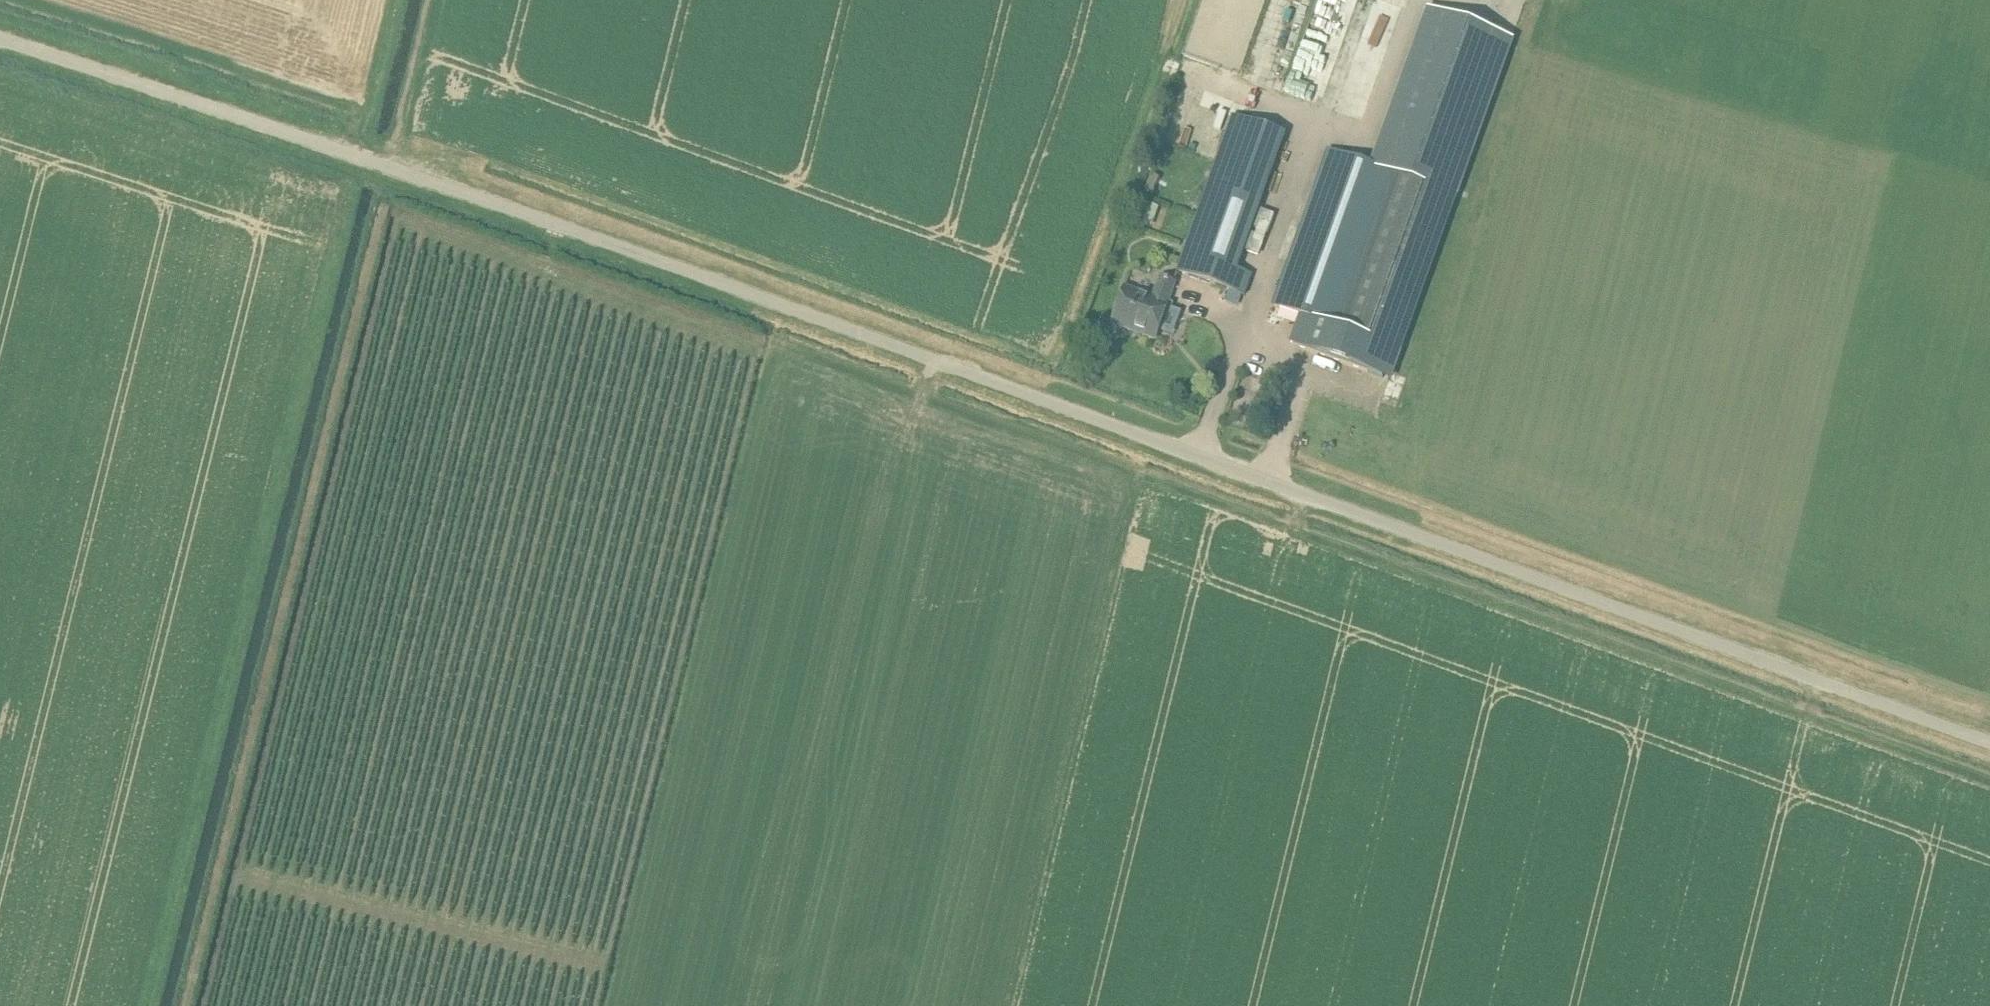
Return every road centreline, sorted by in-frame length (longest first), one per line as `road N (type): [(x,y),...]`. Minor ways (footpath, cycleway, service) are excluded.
road 1 (unclassified): [(1989,736),(0,53)]

